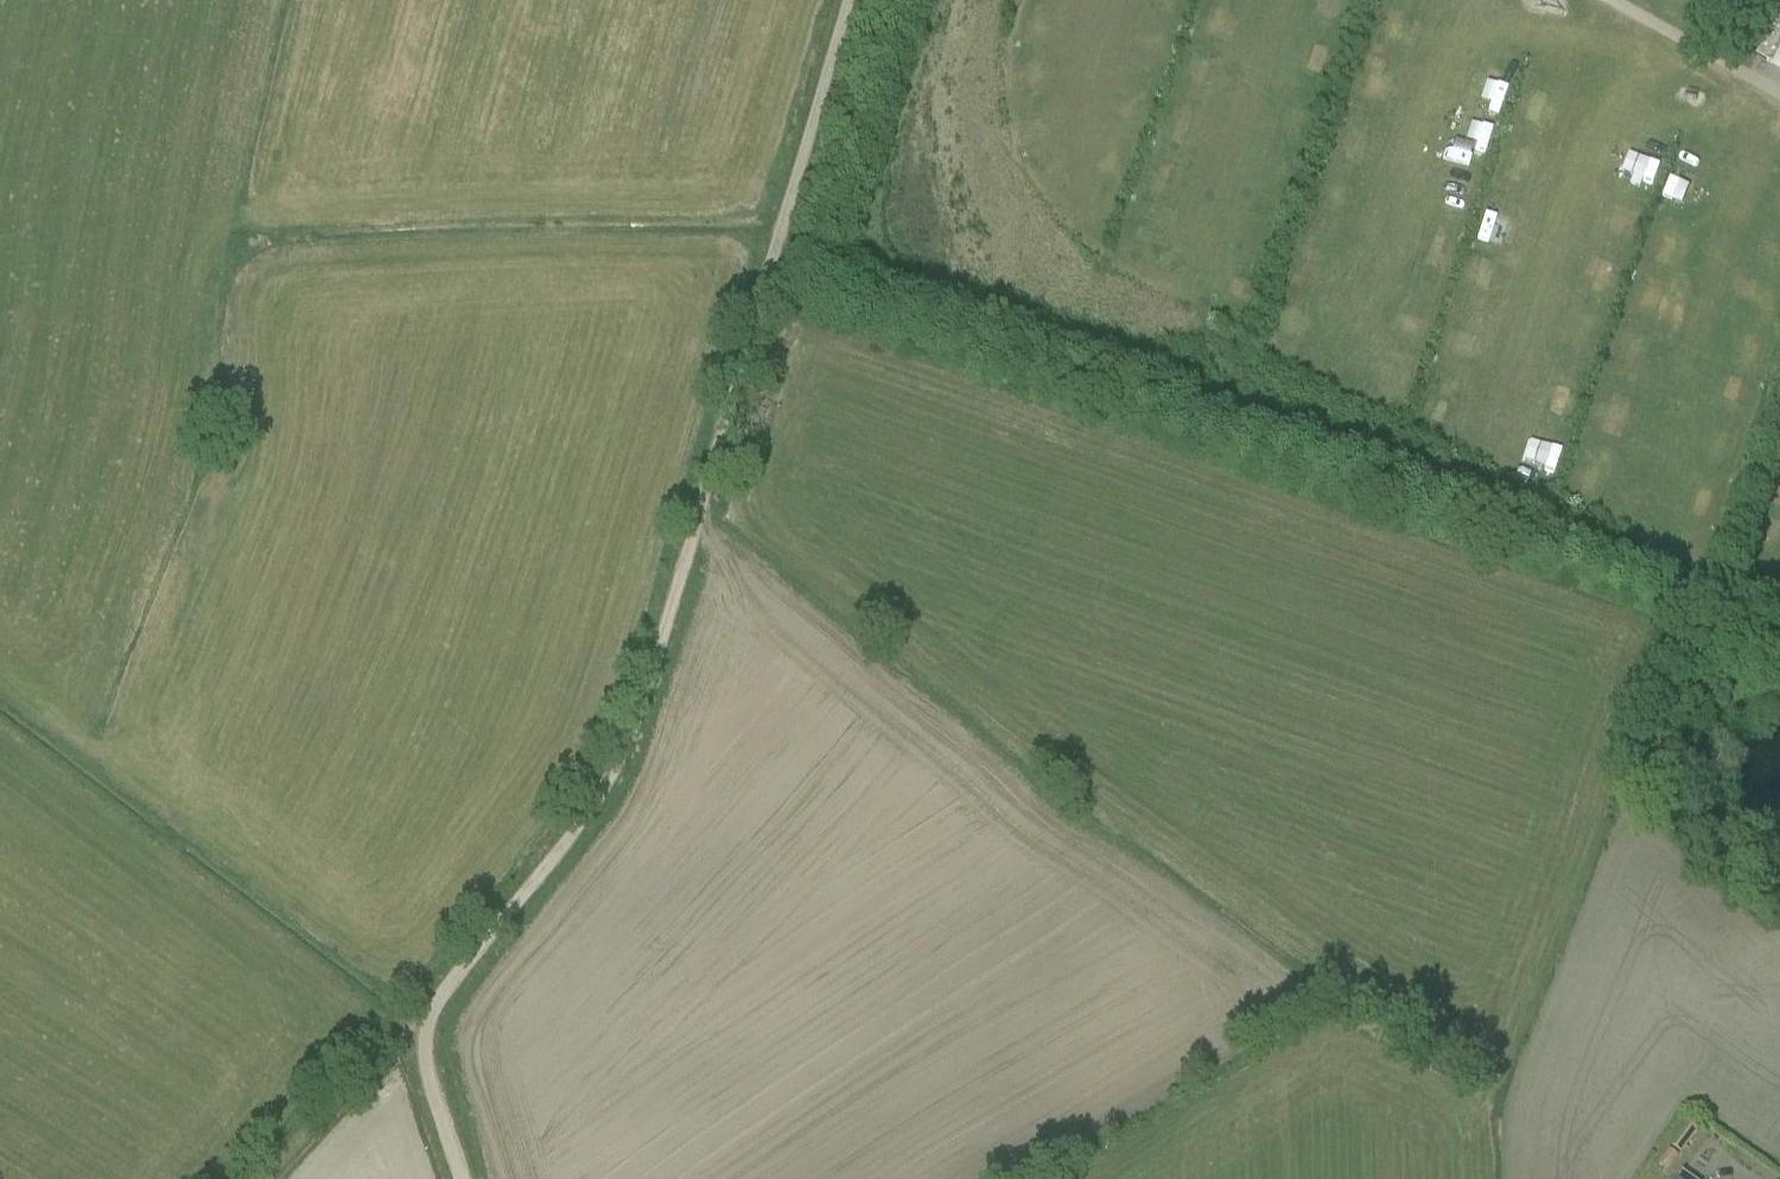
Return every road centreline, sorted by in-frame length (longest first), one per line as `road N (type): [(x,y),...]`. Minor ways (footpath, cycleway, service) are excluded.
road 1 (track): [(463,1178),(423,1061),(423,1030),(437,1001),(618,764),(851,0)]

